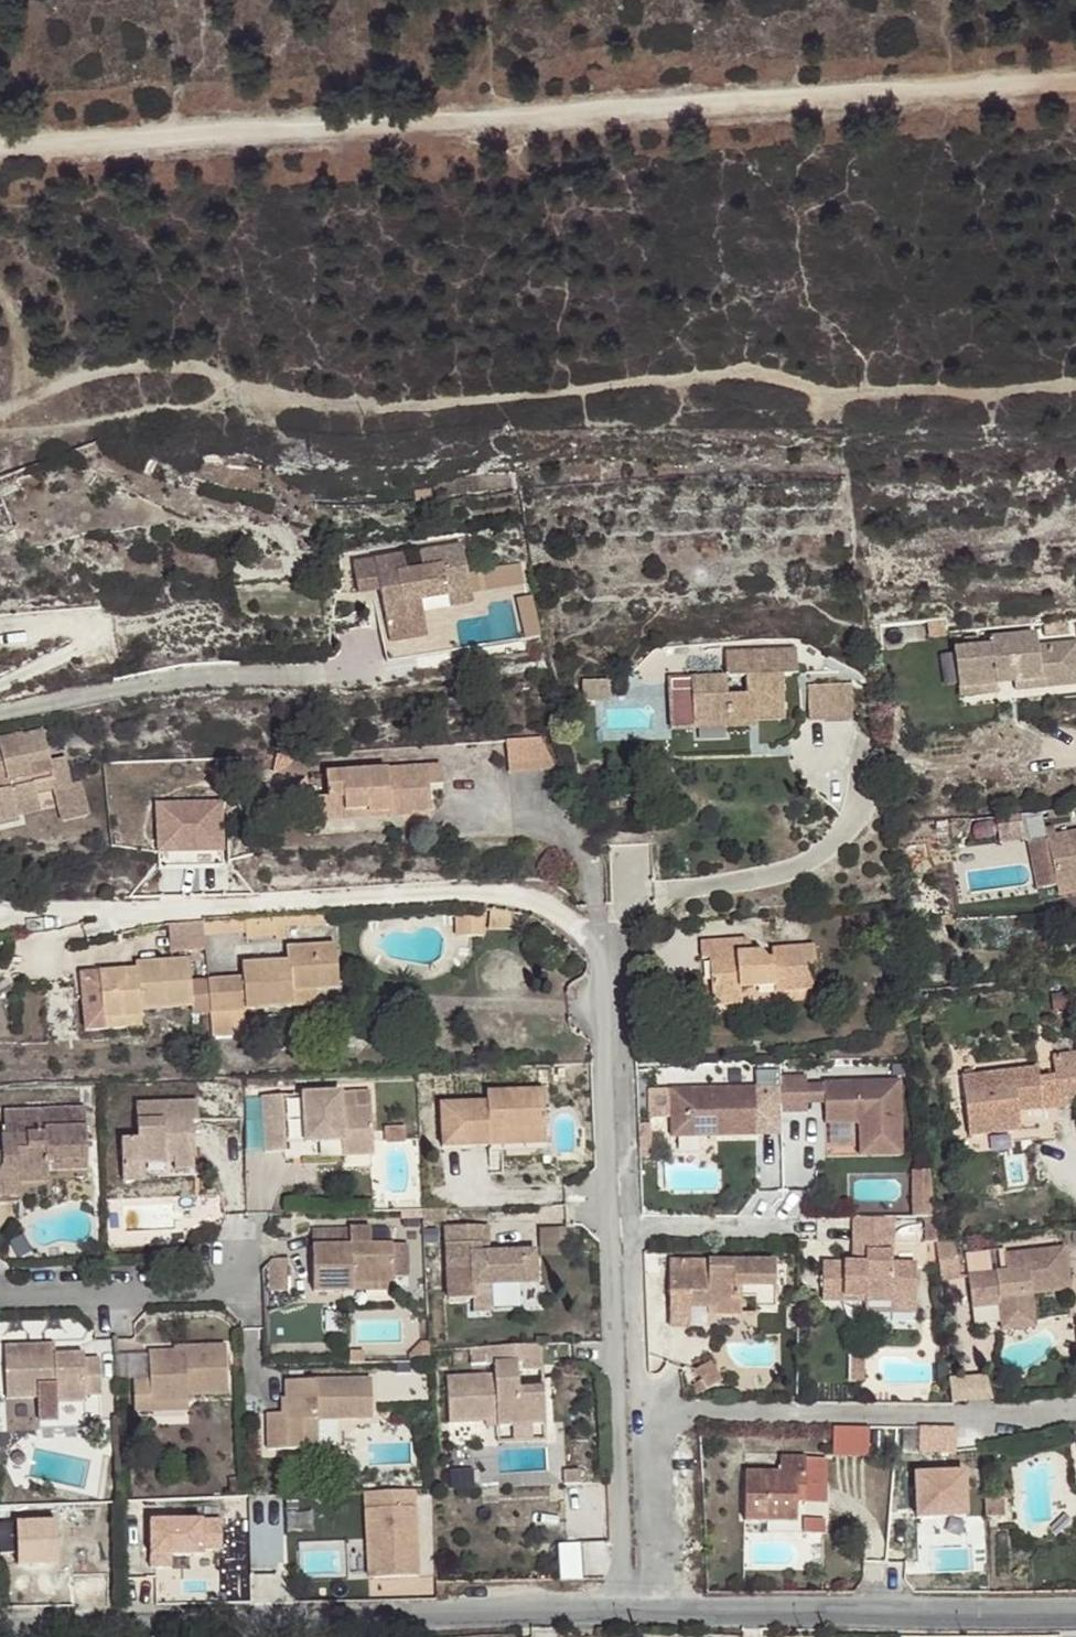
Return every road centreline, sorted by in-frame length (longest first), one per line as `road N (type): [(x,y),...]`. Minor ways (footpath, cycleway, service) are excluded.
road 1 (track): [(0,411),(76,378),(153,363),(353,408),(745,372),(843,394),(1075,383)]
road 2 (track): [(1075,81),(0,148)]
road 3 (residential): [(594,944),(620,1617)]
road 4 (unclassified): [(0,1632),(620,1617)]
road 5 (track): [(85,635),(281,592),(295,572),(281,532),(104,465),(87,444),(85,428)]
road 6 (residential): [(594,944),(517,890),(122,917)]
road 7 (residential): [(1075,1401),(648,1407)]
road 8 (unclassified): [(657,1616),(1075,1609)]
road 9 (residential): [(0,710),(190,674),(365,679)]
road 10 (residential): [(627,869),(641,1229)]
road 11 (track): [(253,383),(205,404),(0,439)]
road 12 (unclassified): [(249,1299),(0,1310)]
road 13 (residential): [(648,1407),(657,1616)]
road 14 (residential): [(0,685),(81,645),(85,635),(66,623),(0,636)]
road 15 (residential): [(641,1229),(648,1407)]
road 16 (residential): [(641,1229),(796,1228)]
road 17 (residential): [(122,917),(0,901)]
road 18 (residential): [(122,917),(0,926)]

